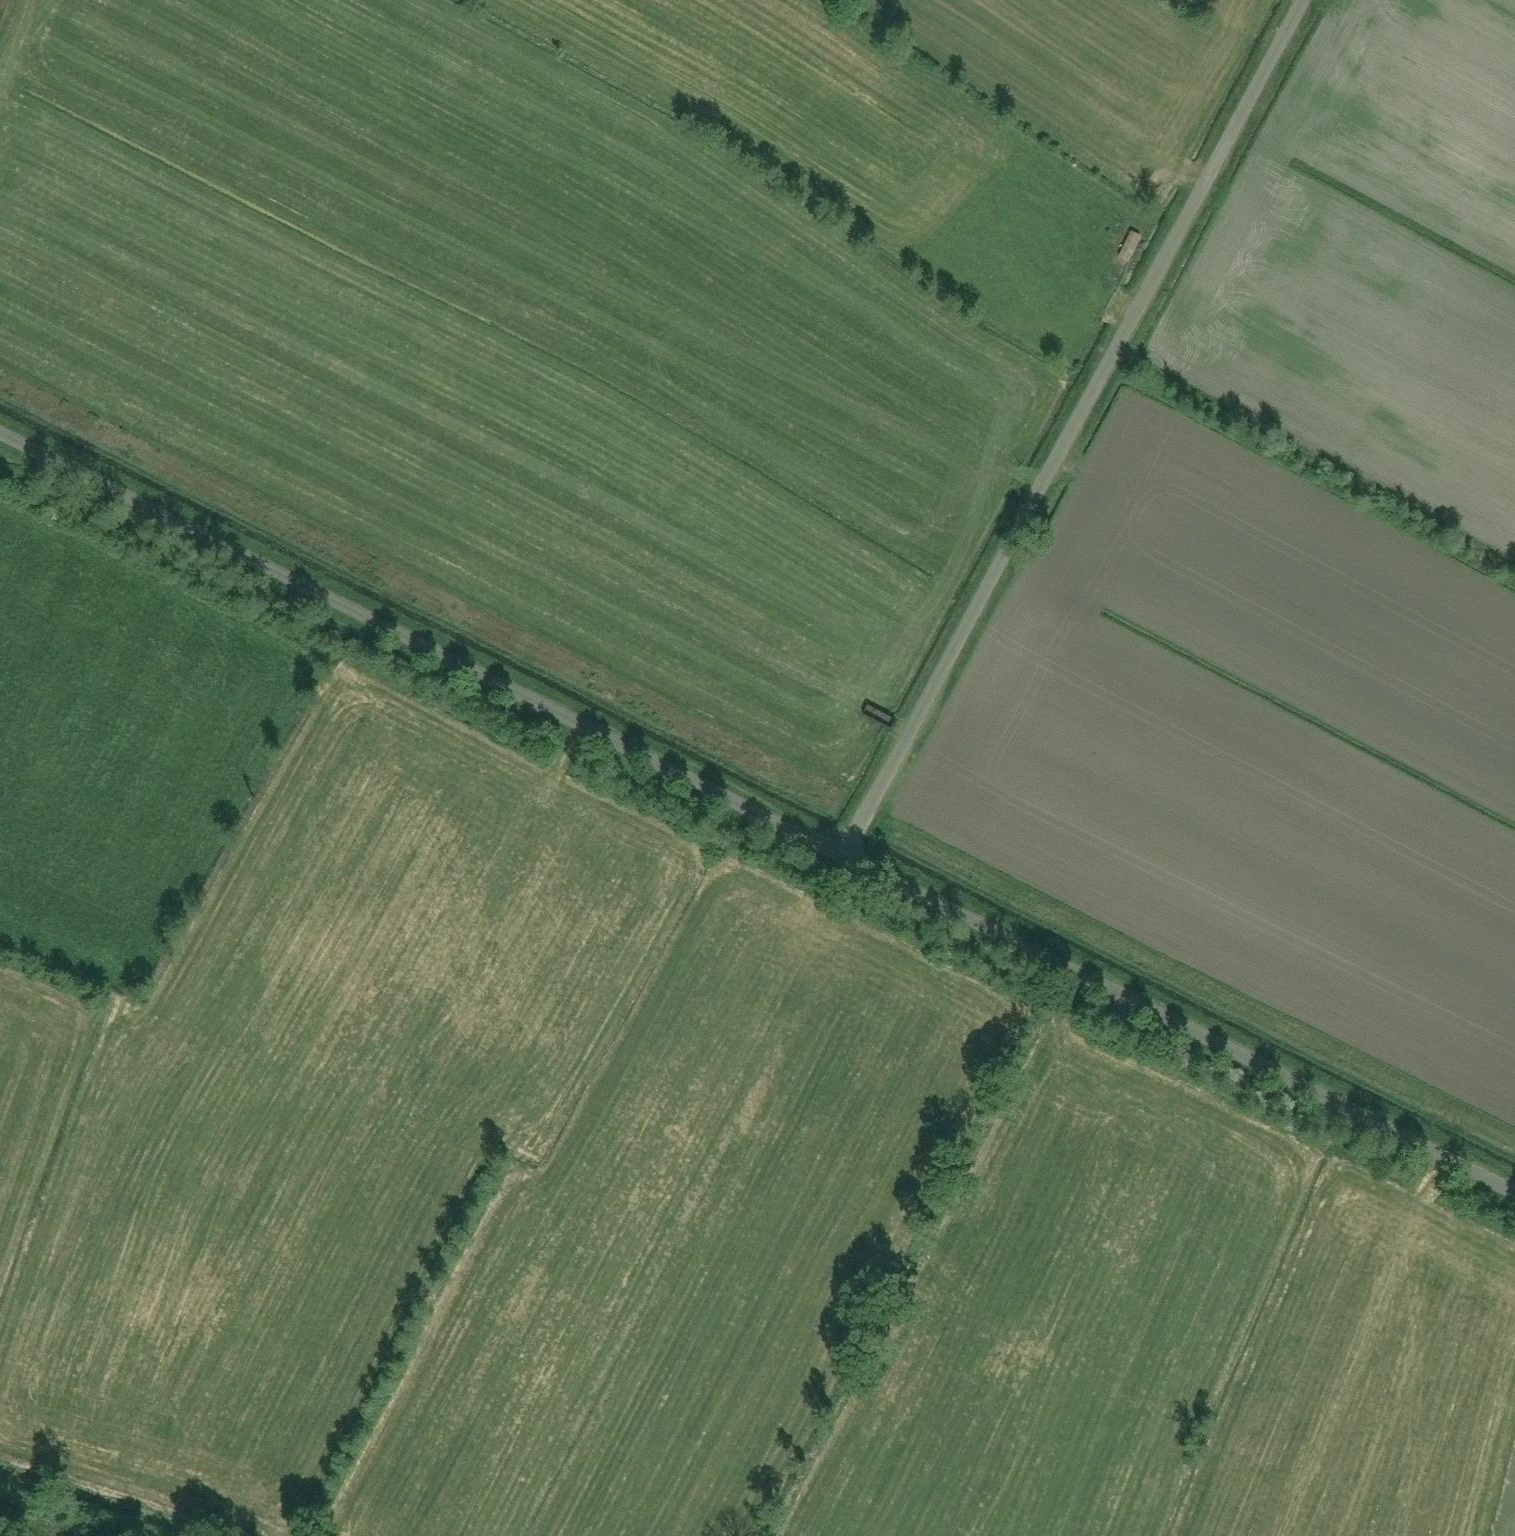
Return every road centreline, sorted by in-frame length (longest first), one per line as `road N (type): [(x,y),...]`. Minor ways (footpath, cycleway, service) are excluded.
road 1 (unclassified): [(842,854),(1303,0)]
road 2 (unclassified): [(842,854),(0,433)]
road 3 (unclassified): [(1514,1190),(842,854)]

